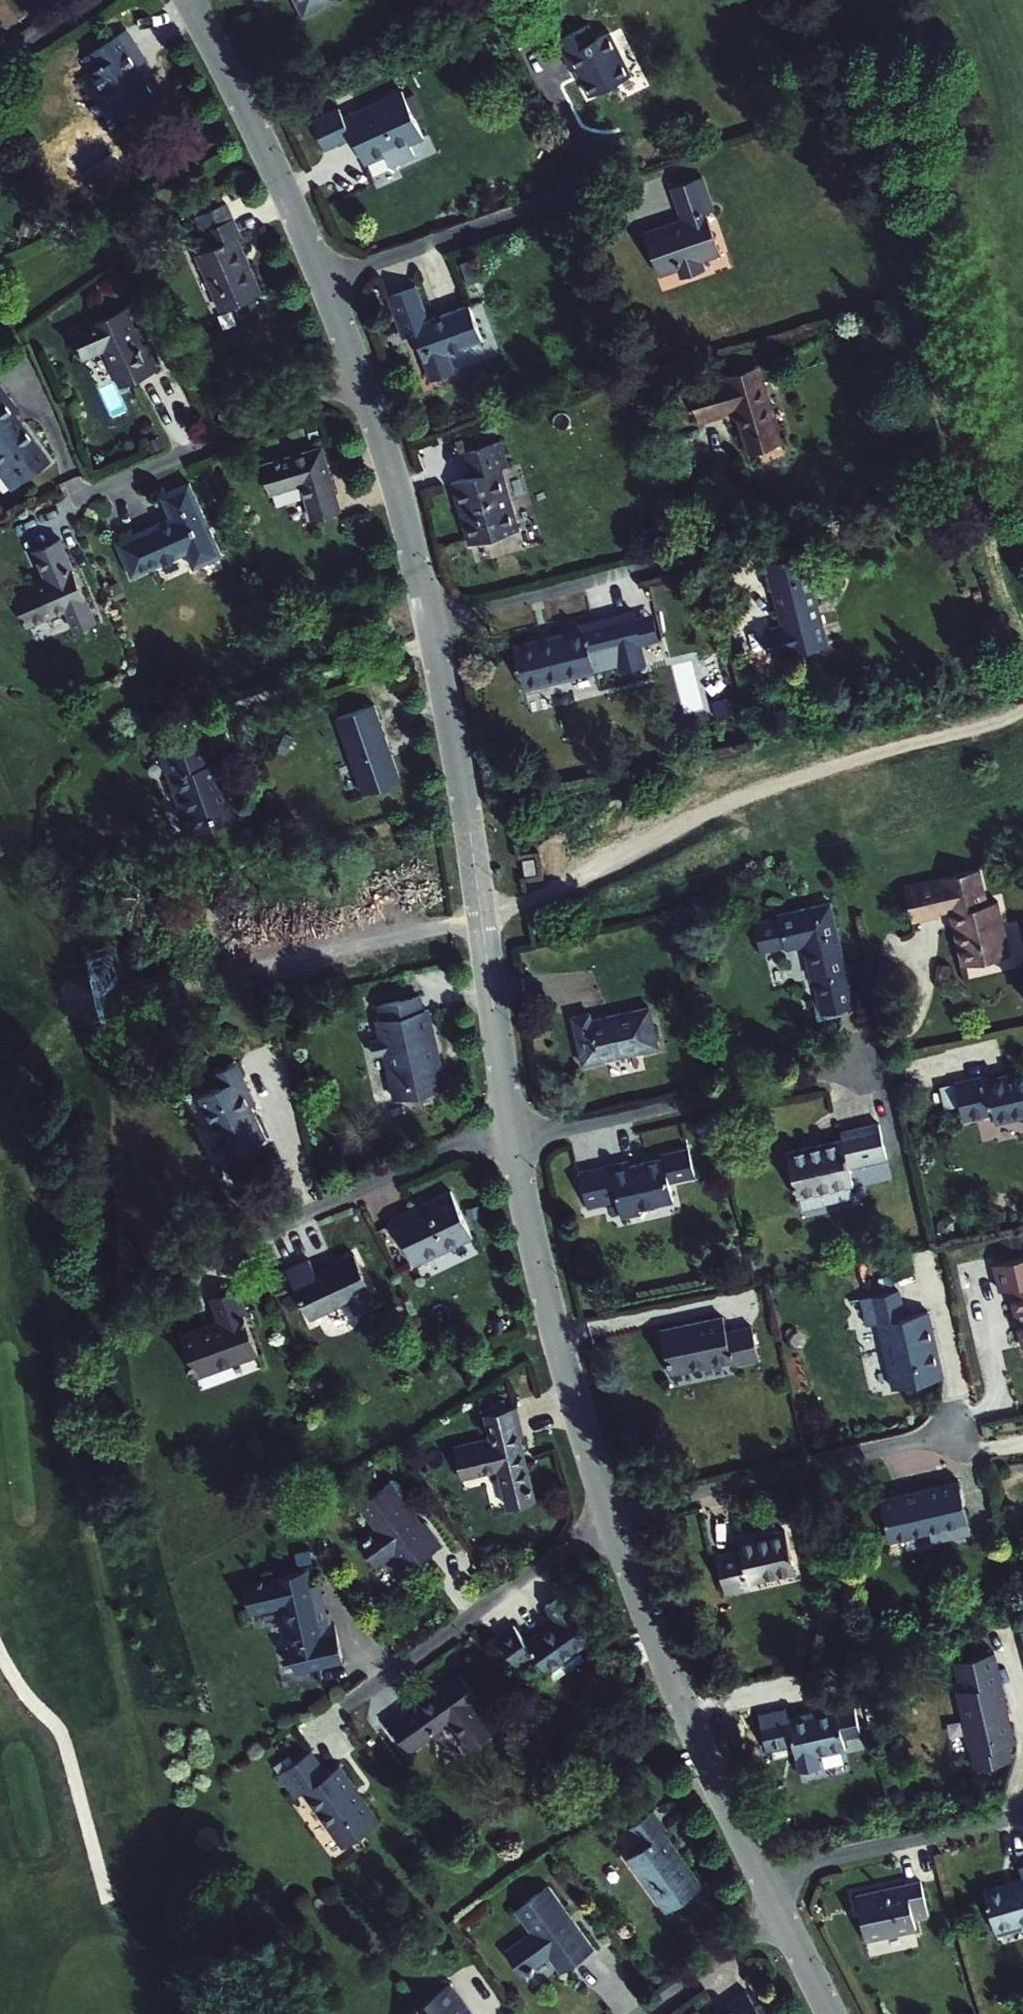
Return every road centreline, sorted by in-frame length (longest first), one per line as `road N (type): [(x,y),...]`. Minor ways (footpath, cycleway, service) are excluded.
road 1 (residential): [(510,1120),(432,623)]
road 2 (residential): [(760,1875),(650,1629),(609,1513)]
road 3 (residential): [(609,1513),(573,1399),(514,1143)]
road 4 (residential): [(514,1143),(869,1062)]
road 5 (residential): [(609,1513),(960,1433)]
road 6 (residential): [(348,1706),(609,1513)]
road 7 (residential): [(326,281),(190,0)]
road 8 (residential): [(78,499),(360,372)]
road 9 (residential): [(432,623),(712,551)]
road 10 (residential): [(326,281),(561,198),(591,172)]
road 11 (residential): [(760,1875),(1022,1815)]
road 12 (residential): [(432,623),(360,372)]
road 13 (residential): [(282,1224),(510,1120)]
road 14 (residential): [(642,2013),(779,1913)]

